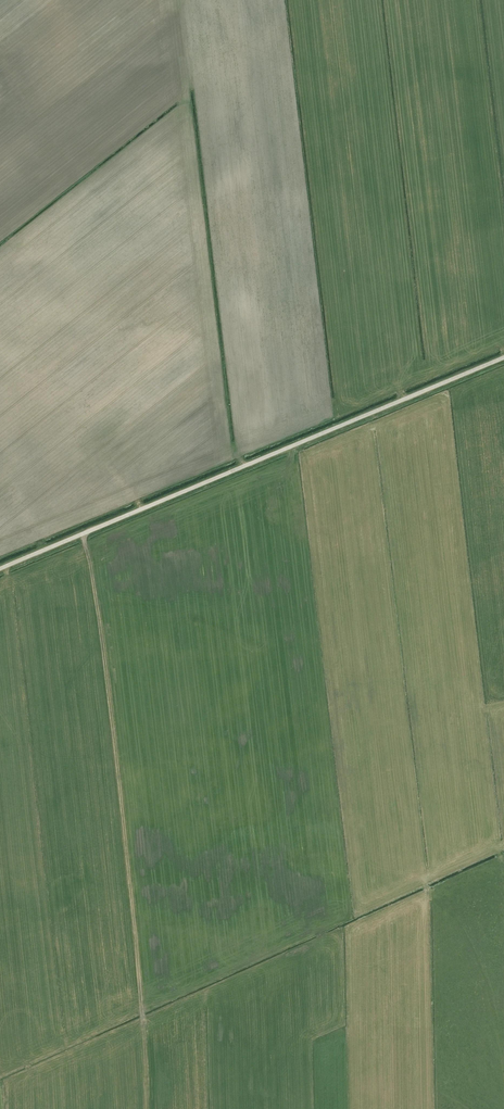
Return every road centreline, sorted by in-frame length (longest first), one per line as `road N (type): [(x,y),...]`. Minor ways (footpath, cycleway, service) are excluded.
road 1 (track): [(81,534),(119,783),(146,1108)]
road 2 (unclassified): [(0,569),(503,357)]

